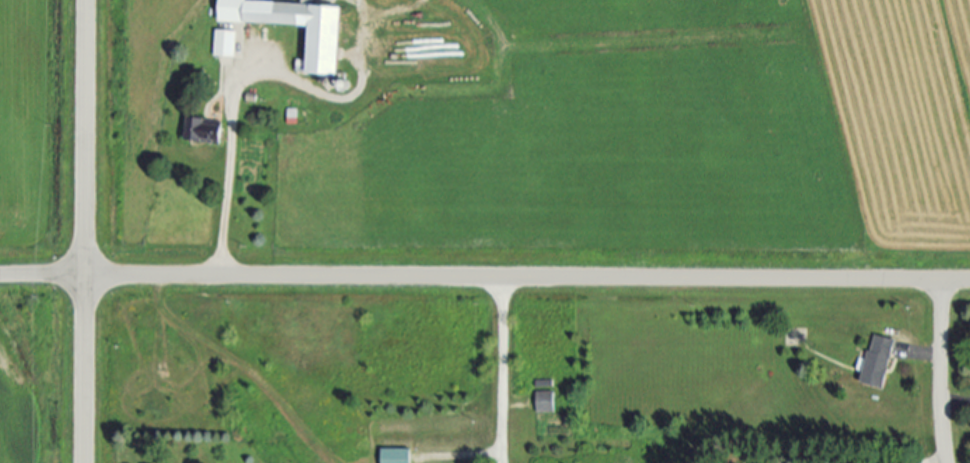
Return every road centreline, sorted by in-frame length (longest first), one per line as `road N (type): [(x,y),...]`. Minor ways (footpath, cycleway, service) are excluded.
road 1 (residential): [(969,280),(0,276)]
road 2 (residential): [(83,462),(86,0)]
road 3 (residential): [(940,280),(945,462)]

